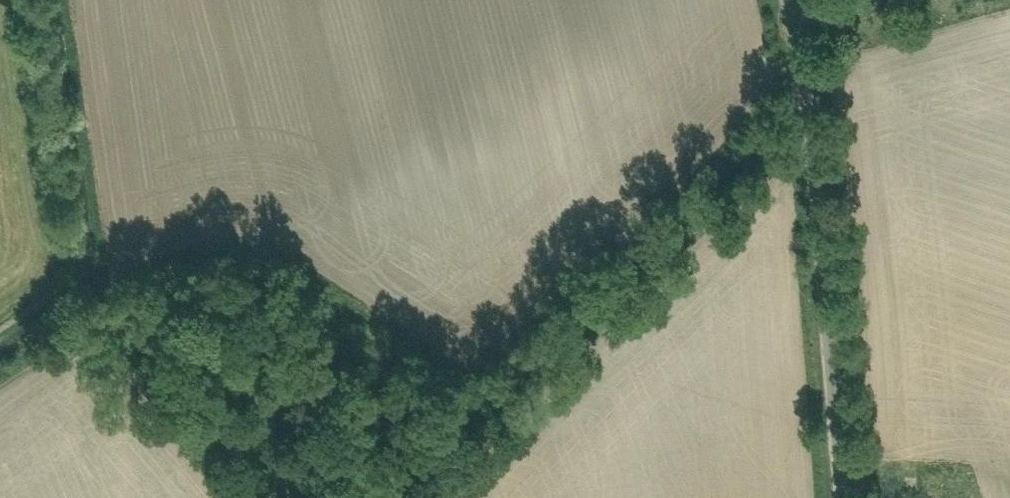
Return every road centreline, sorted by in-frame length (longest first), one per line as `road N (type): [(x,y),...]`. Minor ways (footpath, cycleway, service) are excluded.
road 1 (unclassified): [(791,0),(828,212),(846,497)]

